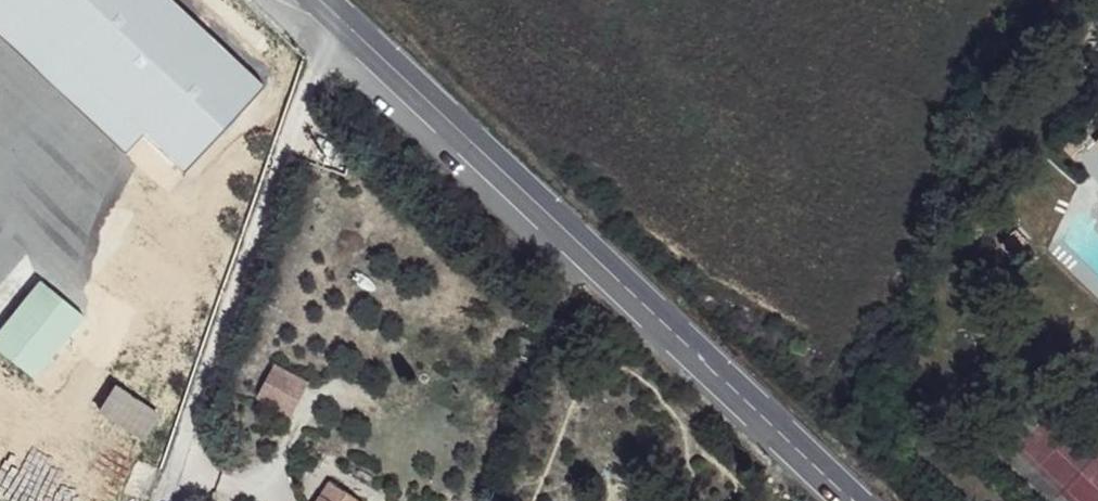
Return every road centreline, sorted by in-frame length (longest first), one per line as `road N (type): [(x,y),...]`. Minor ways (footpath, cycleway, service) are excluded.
road 1 (primary): [(318,15),(856,500)]
road 2 (residential): [(318,15),(155,500)]

